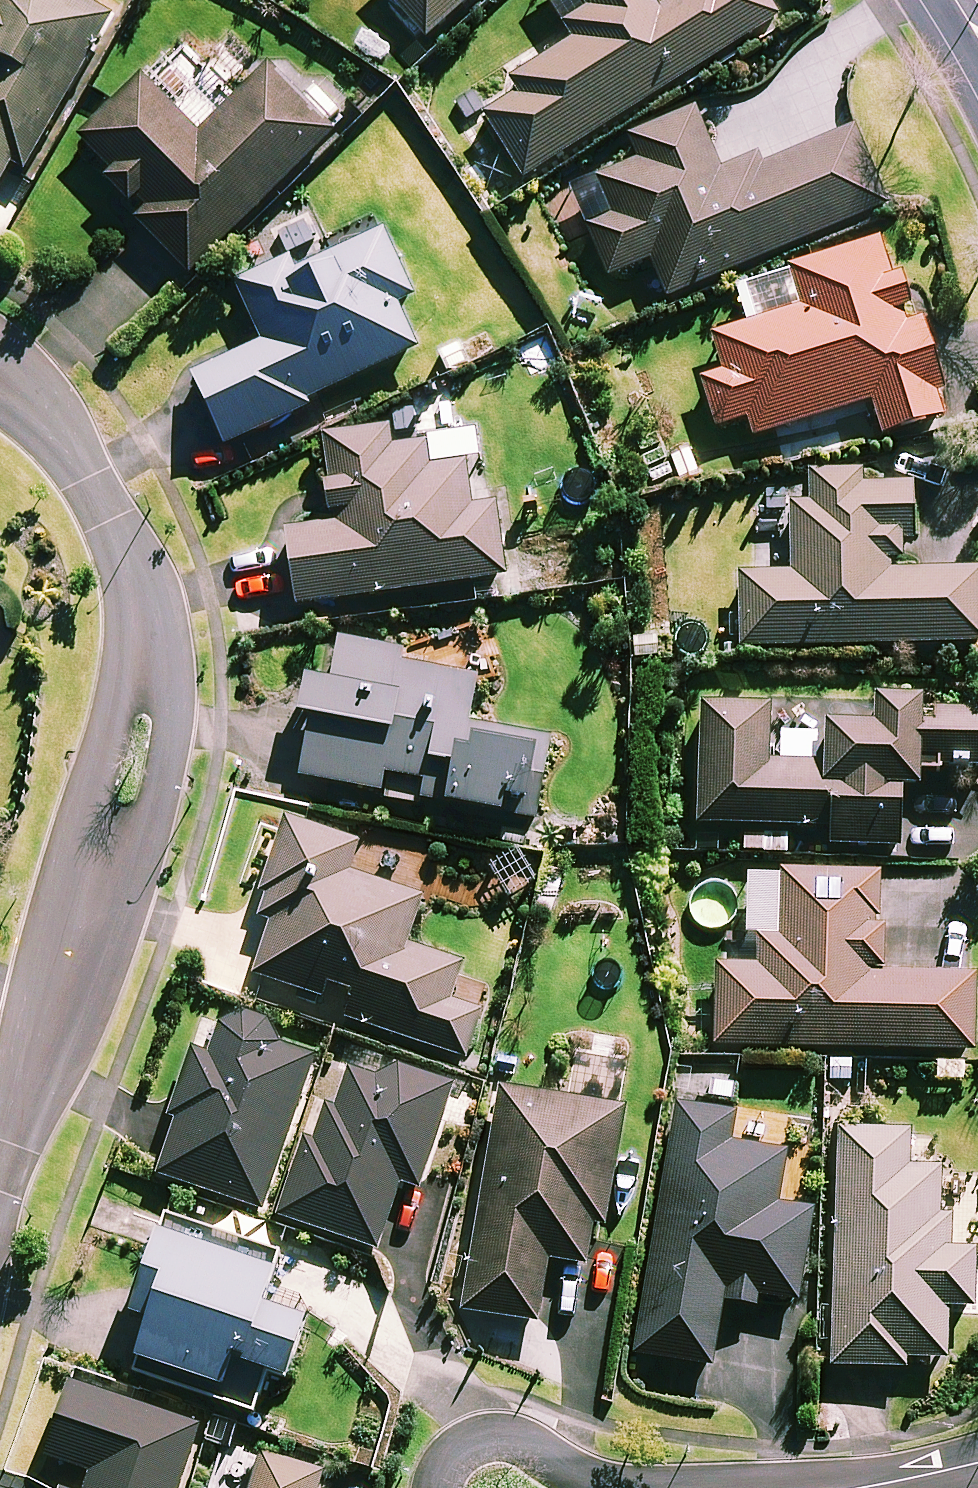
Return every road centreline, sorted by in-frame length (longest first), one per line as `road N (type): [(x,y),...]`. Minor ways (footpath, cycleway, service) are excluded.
road 1 (residential): [(0,1179),(126,799),(145,719),(146,646),(137,574),(117,528),(61,442),(0,381)]
road 2 (residential): [(593,1487),(524,1444),(469,1435),(443,1451),(433,1487)]
road 3 (residential): [(860,1487),(977,1464)]

